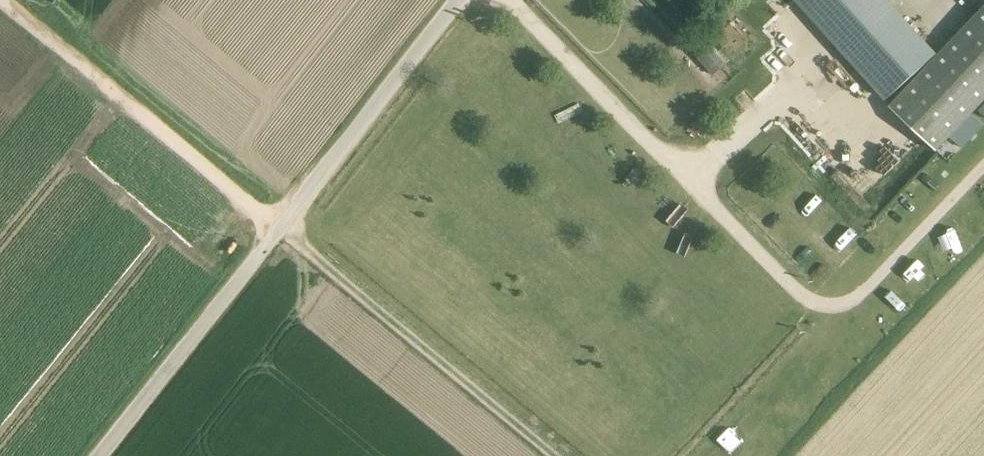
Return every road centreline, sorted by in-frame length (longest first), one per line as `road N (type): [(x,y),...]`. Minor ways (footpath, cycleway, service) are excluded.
road 1 (unclassified): [(103,455),(461,0)]
road 2 (track): [(7,0),(279,230)]

